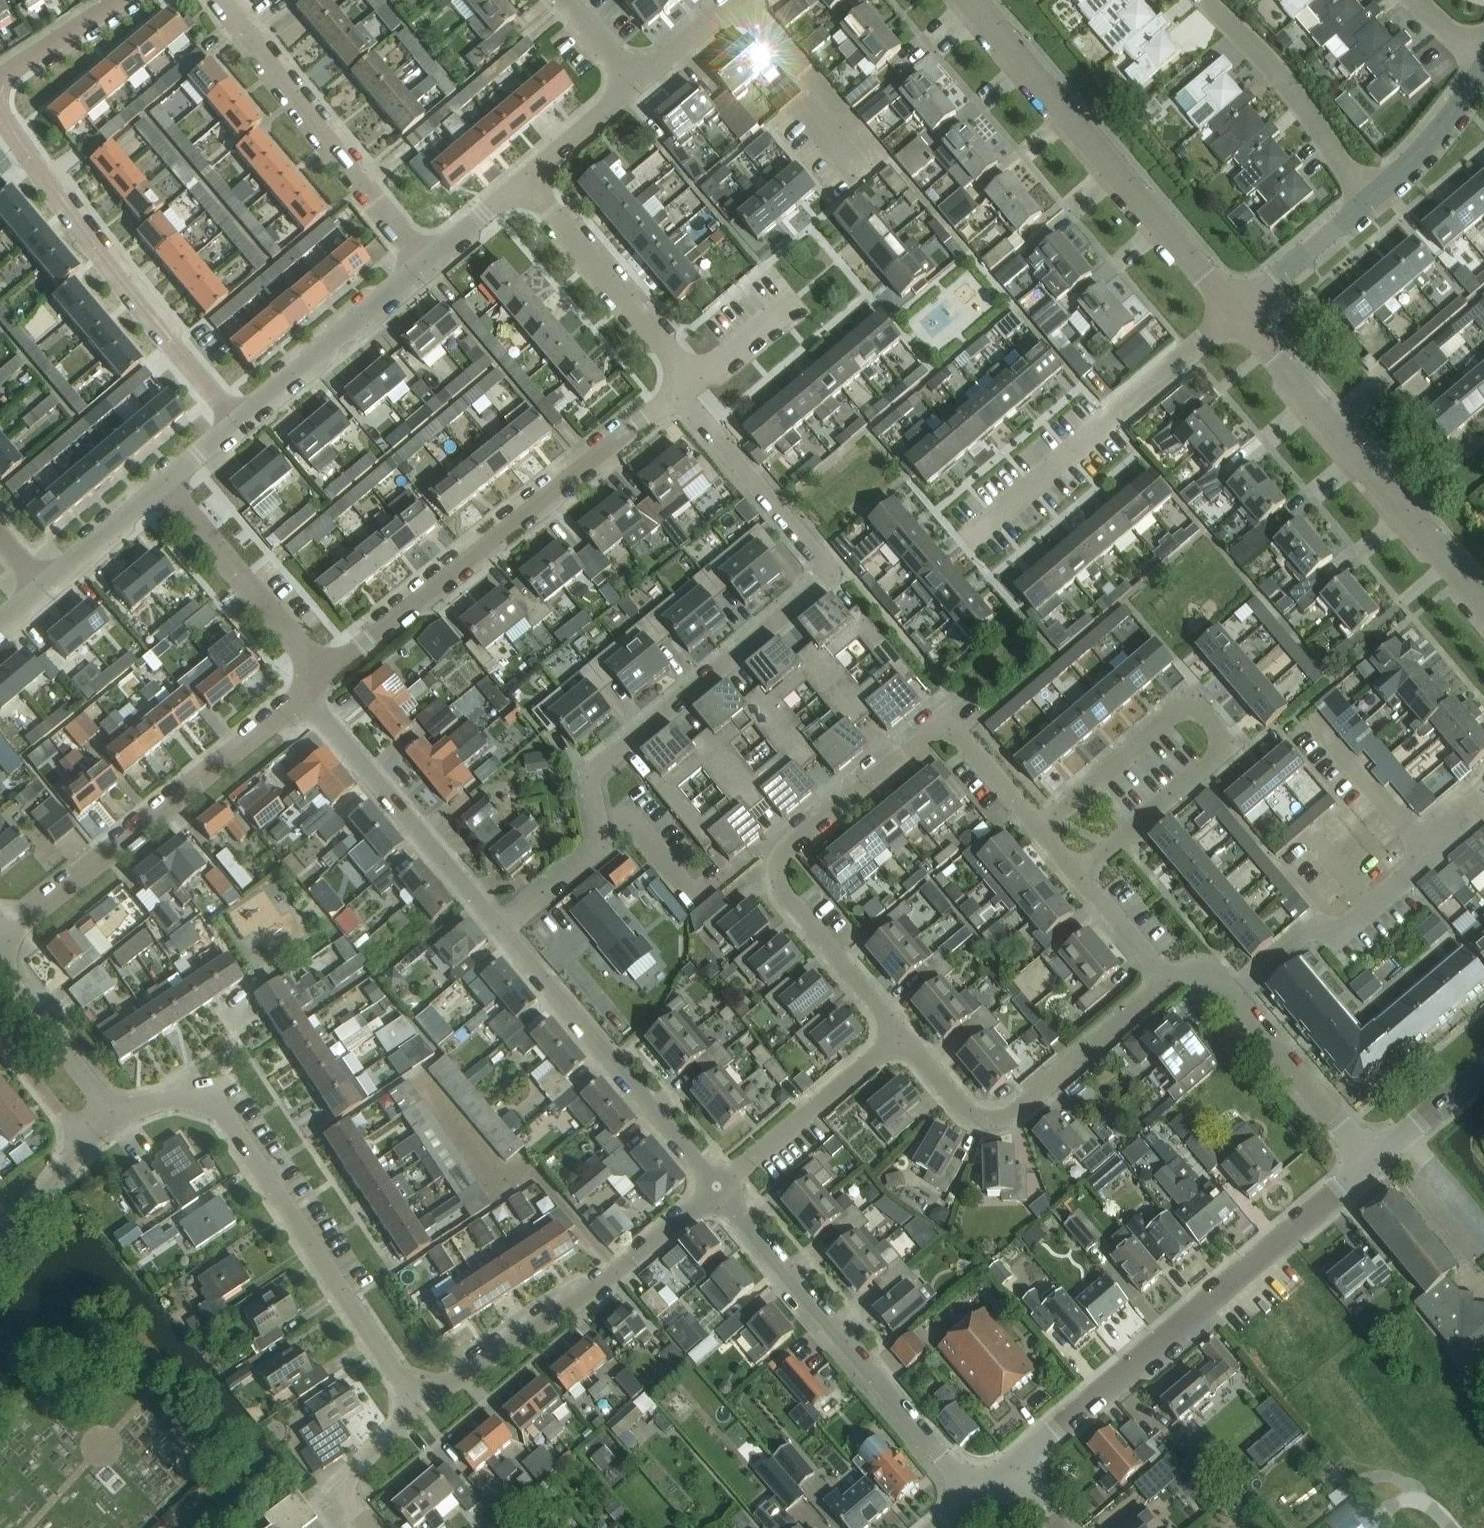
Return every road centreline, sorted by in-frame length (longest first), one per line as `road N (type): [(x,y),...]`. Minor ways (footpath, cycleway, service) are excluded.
road 1 (residential): [(676,391),(822,574),(599,768),(590,787),(599,851),(500,932)]
road 2 (residential): [(1038,827),(947,719),(786,847),(782,886),(900,1033)]
road 3 (unclassified): [(1011,1466),(1371,1159)]
road 4 (residential): [(421,1402),(226,1113),(201,1098),(174,1096),(115,1113)]
road 5 (residential): [(1038,827),(1190,700),(1229,744),(1079,876)]
road 6 (residential): [(325,675),(676,391)]
road 7 (unclassified): [(1235,314),(972,0)]
road 8 (residential): [(973,1493),(717,1188)]
road 9 (residential): [(234,423),(97,254),(0,114)]
road 10 (residential): [(0,939),(301,696)]
road 11 (unclassified): [(1483,606),(1235,314)]
road 12 (residential): [(421,1402),(548,1321),(717,1188)]
road 13 (residential): [(961,541),(1235,314)]
road 14 (residential): [(900,1033),(967,1107),(1005,1111),(1158,979)]
road 15 (residential): [(717,1188),(500,932)]
road 16 (residential): [(424,261),(223,0)]
road 17 (residential): [(500,932),(301,696)]
road 18 (residential): [(692,379),(519,181)]
road 19 (residential): [(1365,201),(1290,88),(1209,0)]
road 20 (residential): [(325,675),(164,483)]
road 21 (unclassified): [(234,423),(424,261)]
road 22 (residential): [(1232,994),(1311,930),(1348,927),(1427,856)]
road 23 (residential): [(717,1188),(900,1033)]
road 24 (residential): [(1371,1159),(1232,994)]
road 25 (residential): [(1365,201),(1445,132),(1483,66)]
road 26 (residential): [(115,1113),(0,975)]
road 27 (residential): [(1235,314),(1365,201)]
road 28 (residential): [(1427,856),(1316,735)]
road 29 (unclassified): [(40,587),(164,483)]
road 30 (residential): [(363,1527),(348,1511),(349,1479),(421,1402)]
road 31 (unclassified): [(519,181),(637,79)]
road 32 (residential): [(0,77),(115,0)]
road 33 (residential): [(1403,1132),(1483,1235)]
road 34 (residential): [(0,1041),(81,1143)]
road 35 (residential): [(1158,979),(1079,876)]
road 36 (residential): [(81,1143),(0,1243)]
road 37 (residential): [(692,379),(793,300)]
road 38 (unclassified): [(424,261),(519,181)]
road 39 (unclassified): [(637,79),(732,0)]

